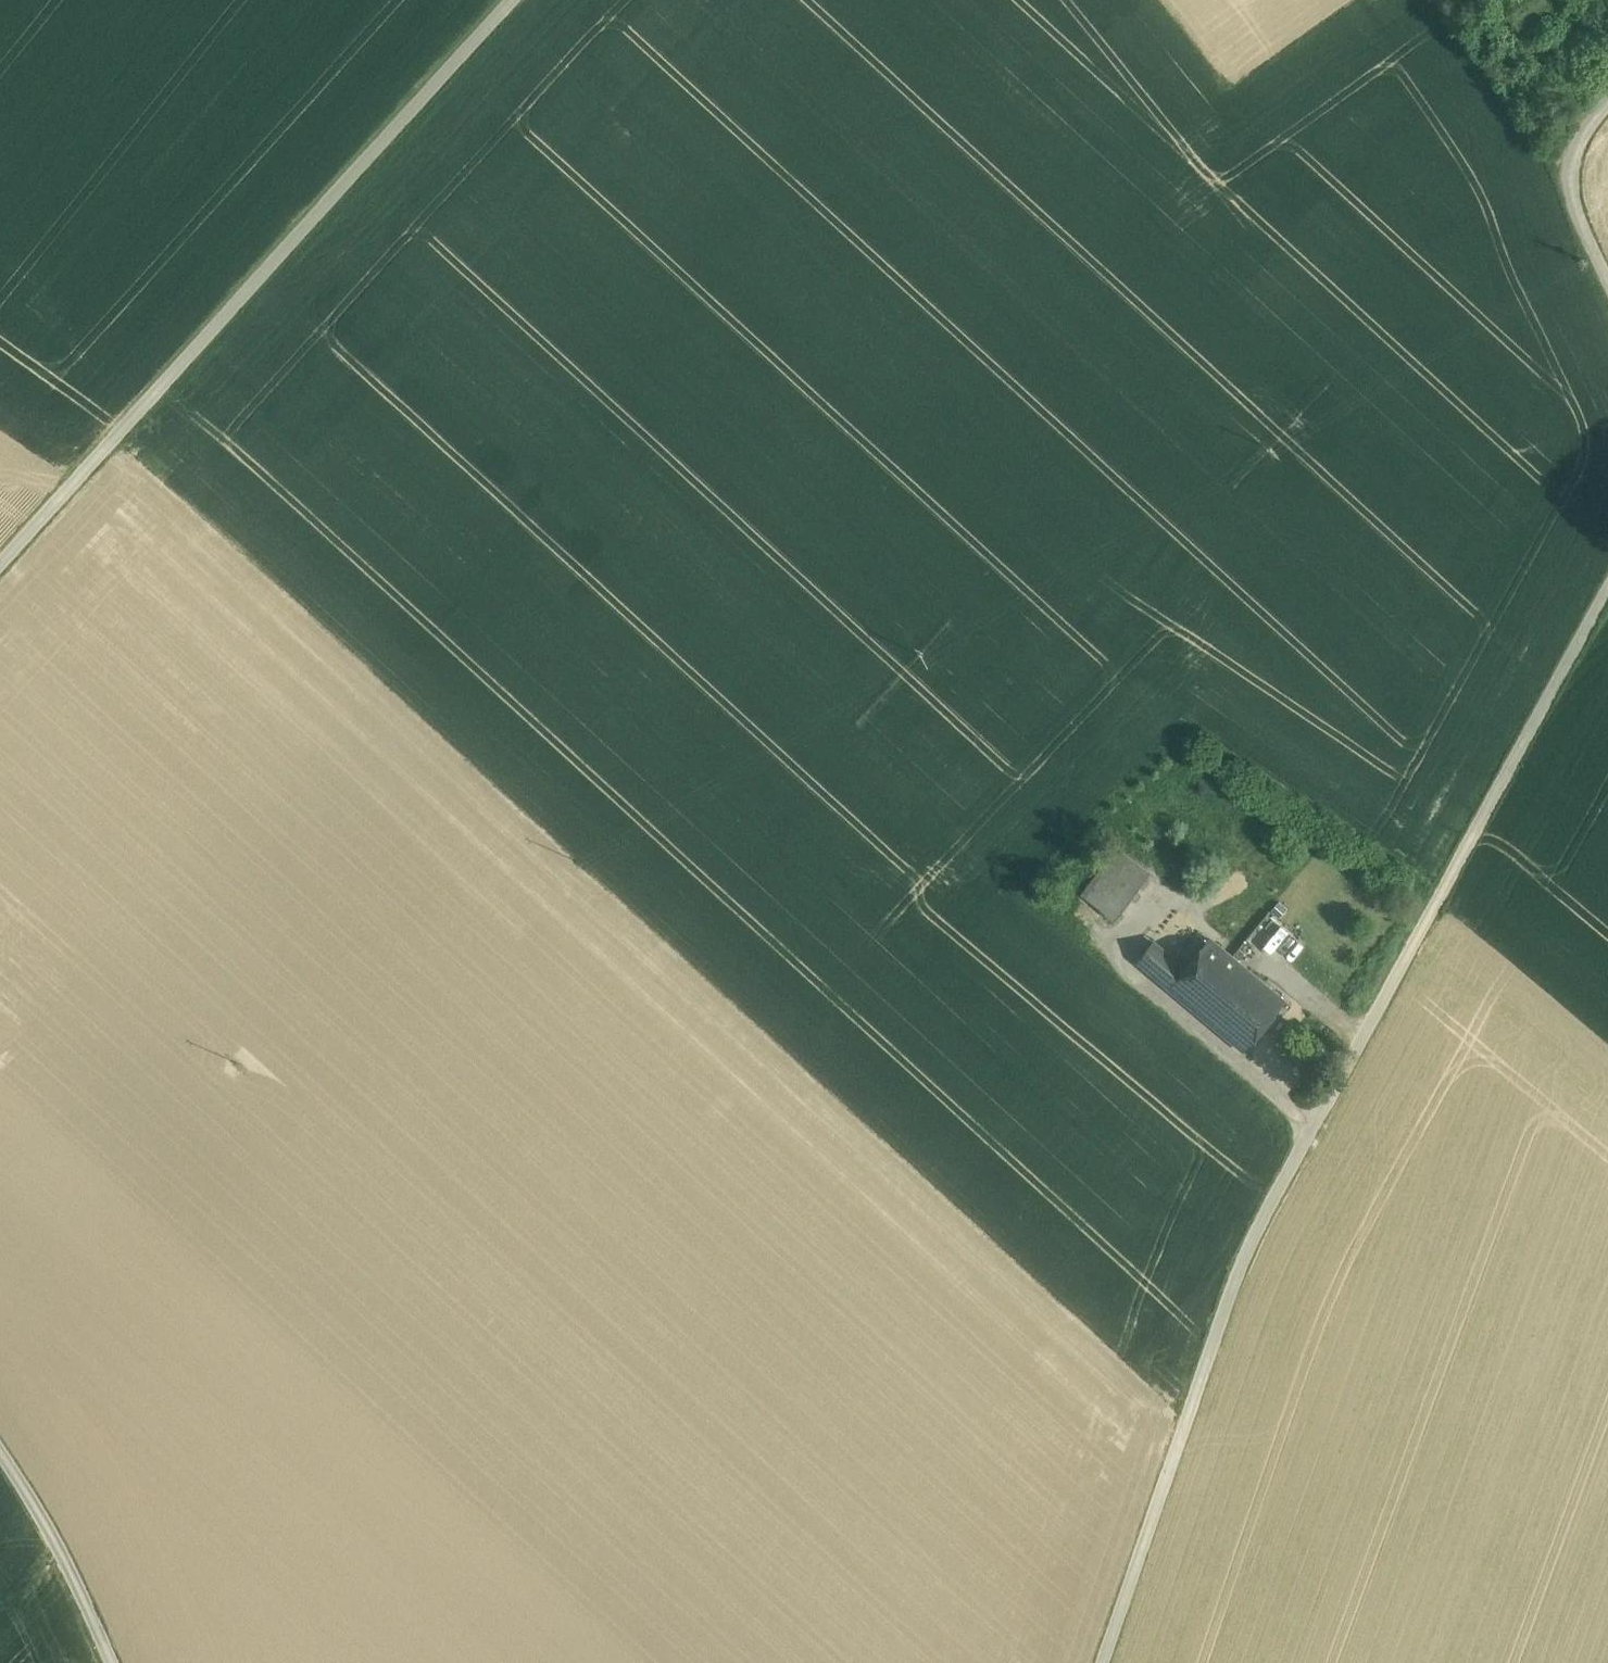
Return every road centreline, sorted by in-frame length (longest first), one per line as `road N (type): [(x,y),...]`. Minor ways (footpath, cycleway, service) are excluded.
road 1 (unclassified): [(1101,1662),(1248,1248),(1436,895),(1607,599)]
road 2 (unclassified): [(0,563),(511,0)]
road 3 (track): [(0,1449),(53,1530),(110,1662)]
road 4 (unclassified): [(1607,271),(1560,164),(1568,141),(1607,100)]

